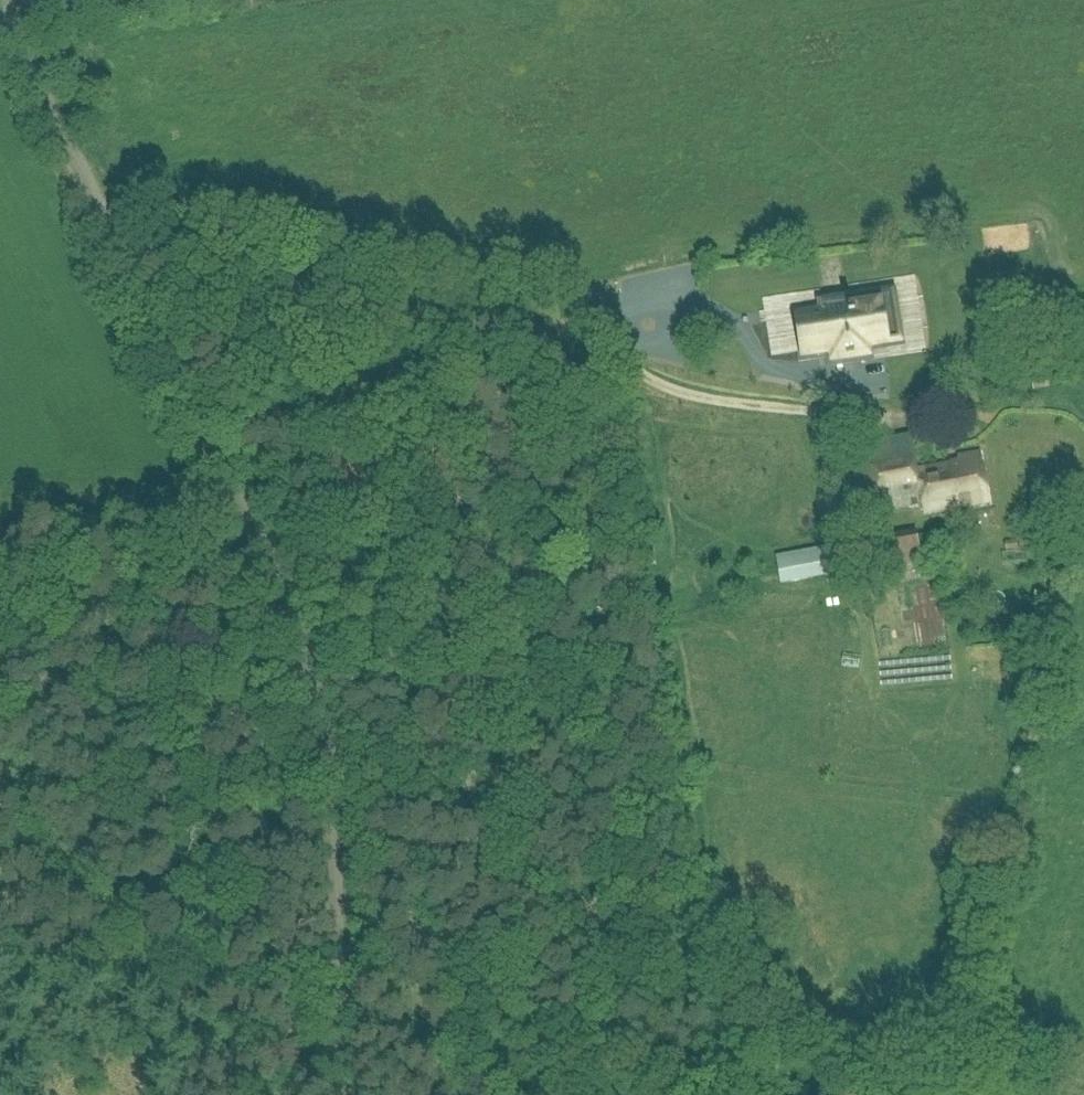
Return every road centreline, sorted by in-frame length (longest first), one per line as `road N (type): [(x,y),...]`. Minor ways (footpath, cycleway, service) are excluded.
road 1 (unclassified): [(333,1094),(337,841),(302,649),(249,500),(1,0)]

